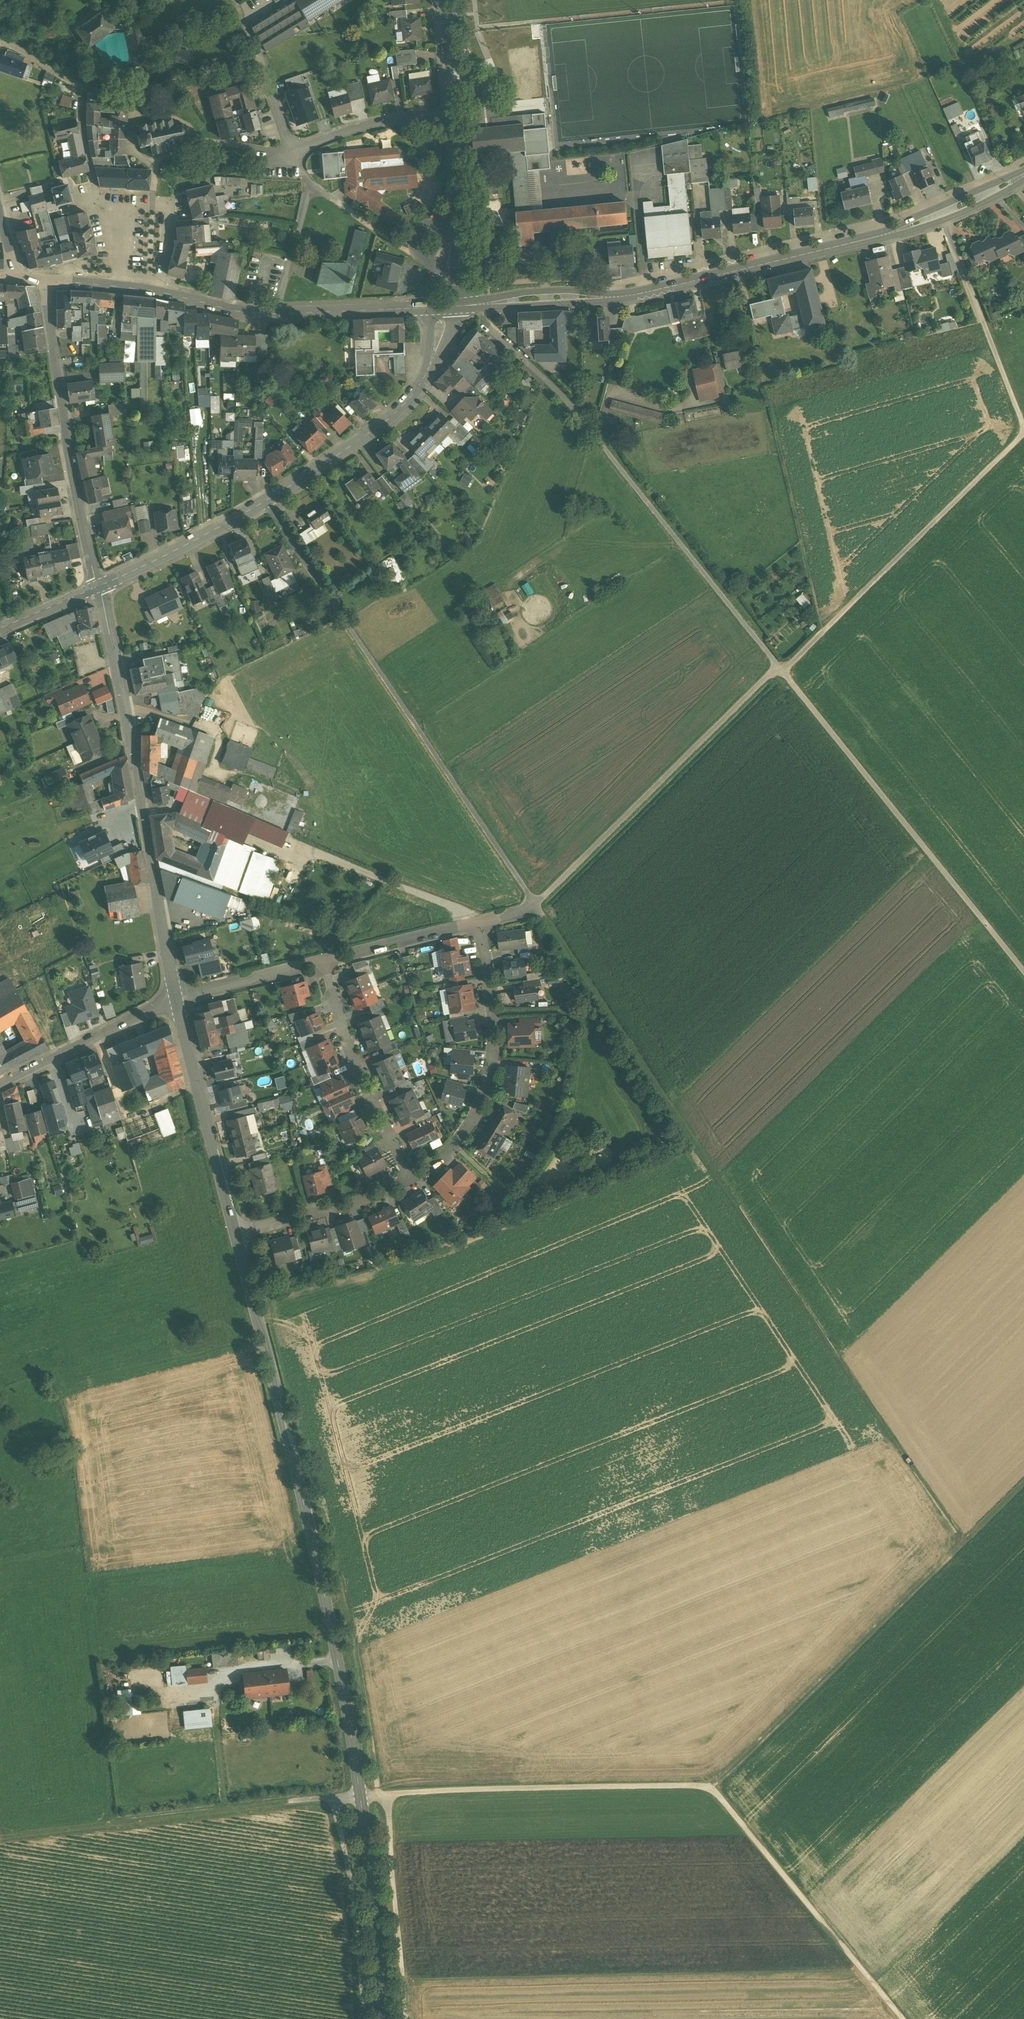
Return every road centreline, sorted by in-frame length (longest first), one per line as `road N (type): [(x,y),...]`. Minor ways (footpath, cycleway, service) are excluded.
road 1 (tertiary): [(238,1233),(338,1660),(384,2018)]
road 2 (track): [(963,1543),(535,903)]
road 3 (track): [(1023,970),(593,436)]
road 4 (track): [(535,903),(1023,433)]
road 5 (track): [(360,1794),(712,1789),(905,2018)]
road 6 (track): [(535,903),(266,501)]
road 7 (secondary): [(446,306),(445,331),(419,387),(360,442),(198,542),(103,585)]
road 8 (track): [(1023,1483),(712,1789)]
road 9 (tertiary): [(103,585),(174,1003)]
road 10 (secondary): [(446,306),(255,313),(153,290),(48,280)]
road 11 (track): [(336,1797),(0,1837)]
road 12 (tertiary): [(48,280),(67,446),(103,585)]
road 13 (secondary): [(895,232),(613,296)]
road 14 (residential): [(482,925),(495,1038),(489,1085),(453,1150),(412,1180)]
road 15 (track): [(364,2018),(336,1797),(360,1794)]
road 16 (tertiary): [(174,1003),(238,1233)]
road 17 (residential): [(412,1180),(377,1120),(323,961)]
road 18 (track): [(387,1793),(406,2018)]
road 19 (track): [(1023,427),(945,220)]
road 20 (track): [(303,842),(482,925)]
road 21 (residential): [(446,306),(457,201),(452,113)]
road 22 (residential): [(0,1087),(174,1003)]
road 23 (residential): [(412,1180),(238,1233)]
road 24 (residential): [(323,961),(482,925)]
road 25 (residential): [(174,1003),(323,961)]
road 26 (secondary): [(1023,169),(895,232)]
road 27 (secondary): [(895,232),(988,203),(1023,181)]
road 28 (secondary): [(613,296),(563,290),(481,304)]
road 29 (secondary): [(481,304),(613,296)]

